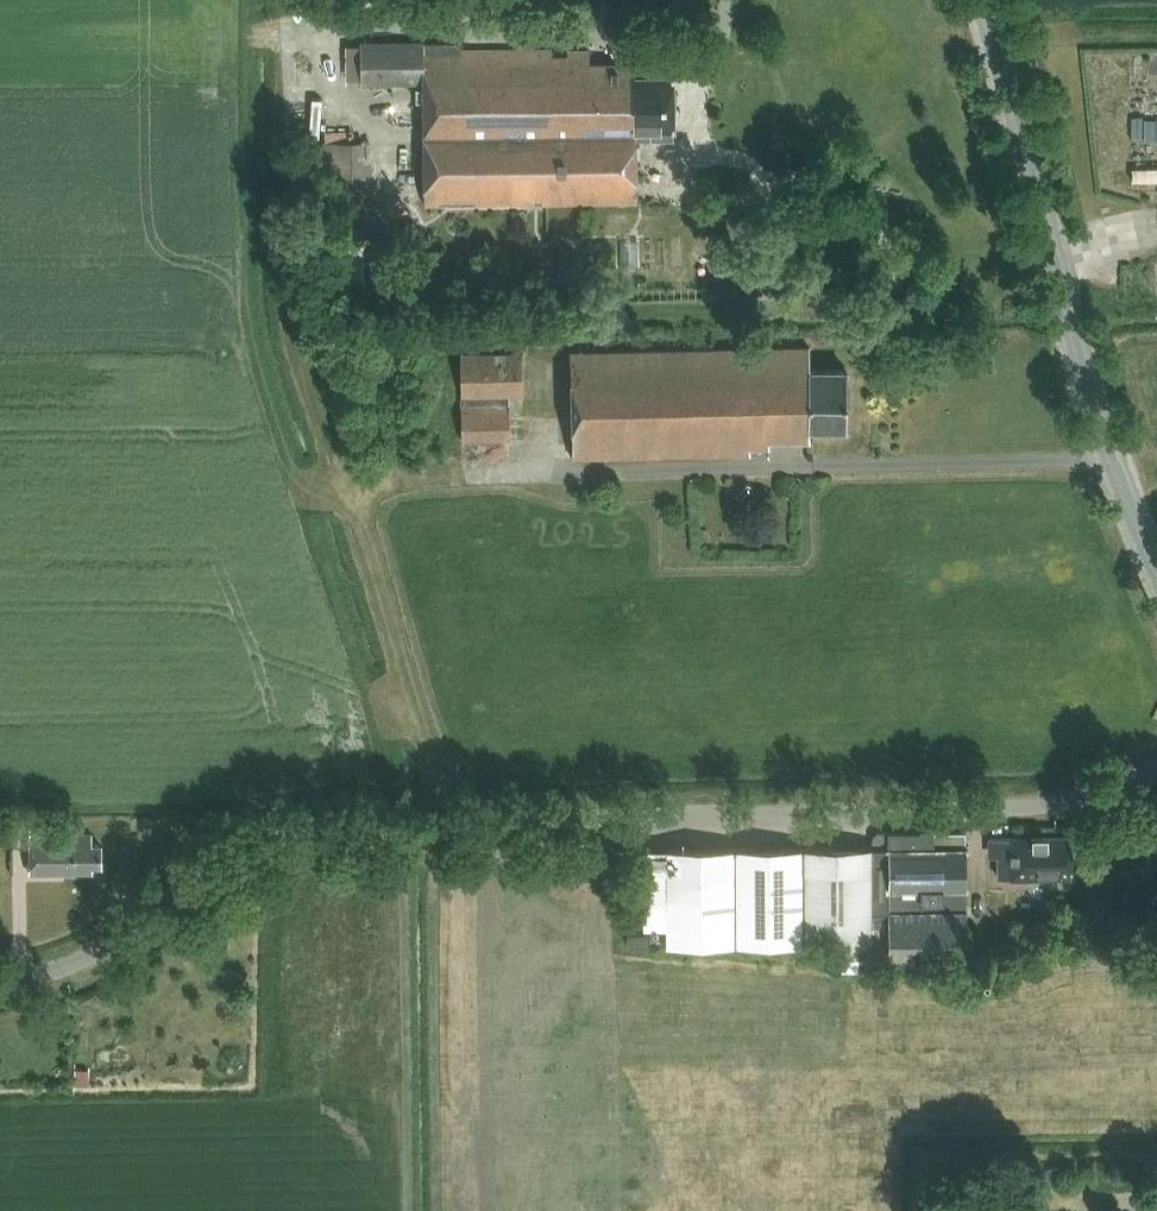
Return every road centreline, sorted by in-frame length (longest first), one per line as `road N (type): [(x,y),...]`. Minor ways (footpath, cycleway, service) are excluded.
road 1 (unclassified): [(0,978),(62,972),(263,827),(1023,807),(1156,764)]
road 2 (tertiary): [(1156,565),(1099,416),(978,0)]

